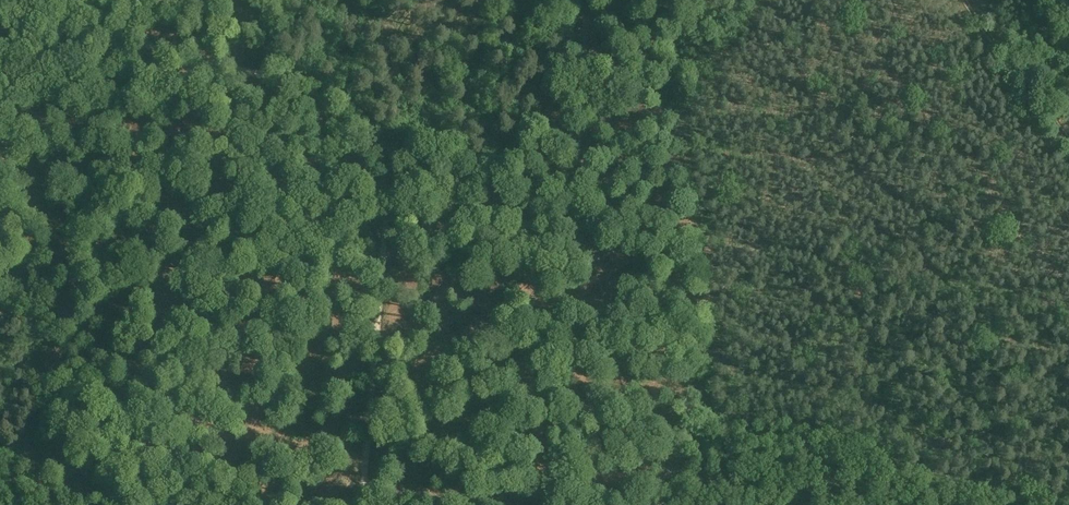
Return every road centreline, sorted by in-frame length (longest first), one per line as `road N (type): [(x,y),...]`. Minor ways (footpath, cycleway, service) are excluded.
road 1 (track): [(363,504),(385,184),(379,153),(359,121),(261,75),(3,0)]
road 2 (track): [(1068,139),(966,0)]

